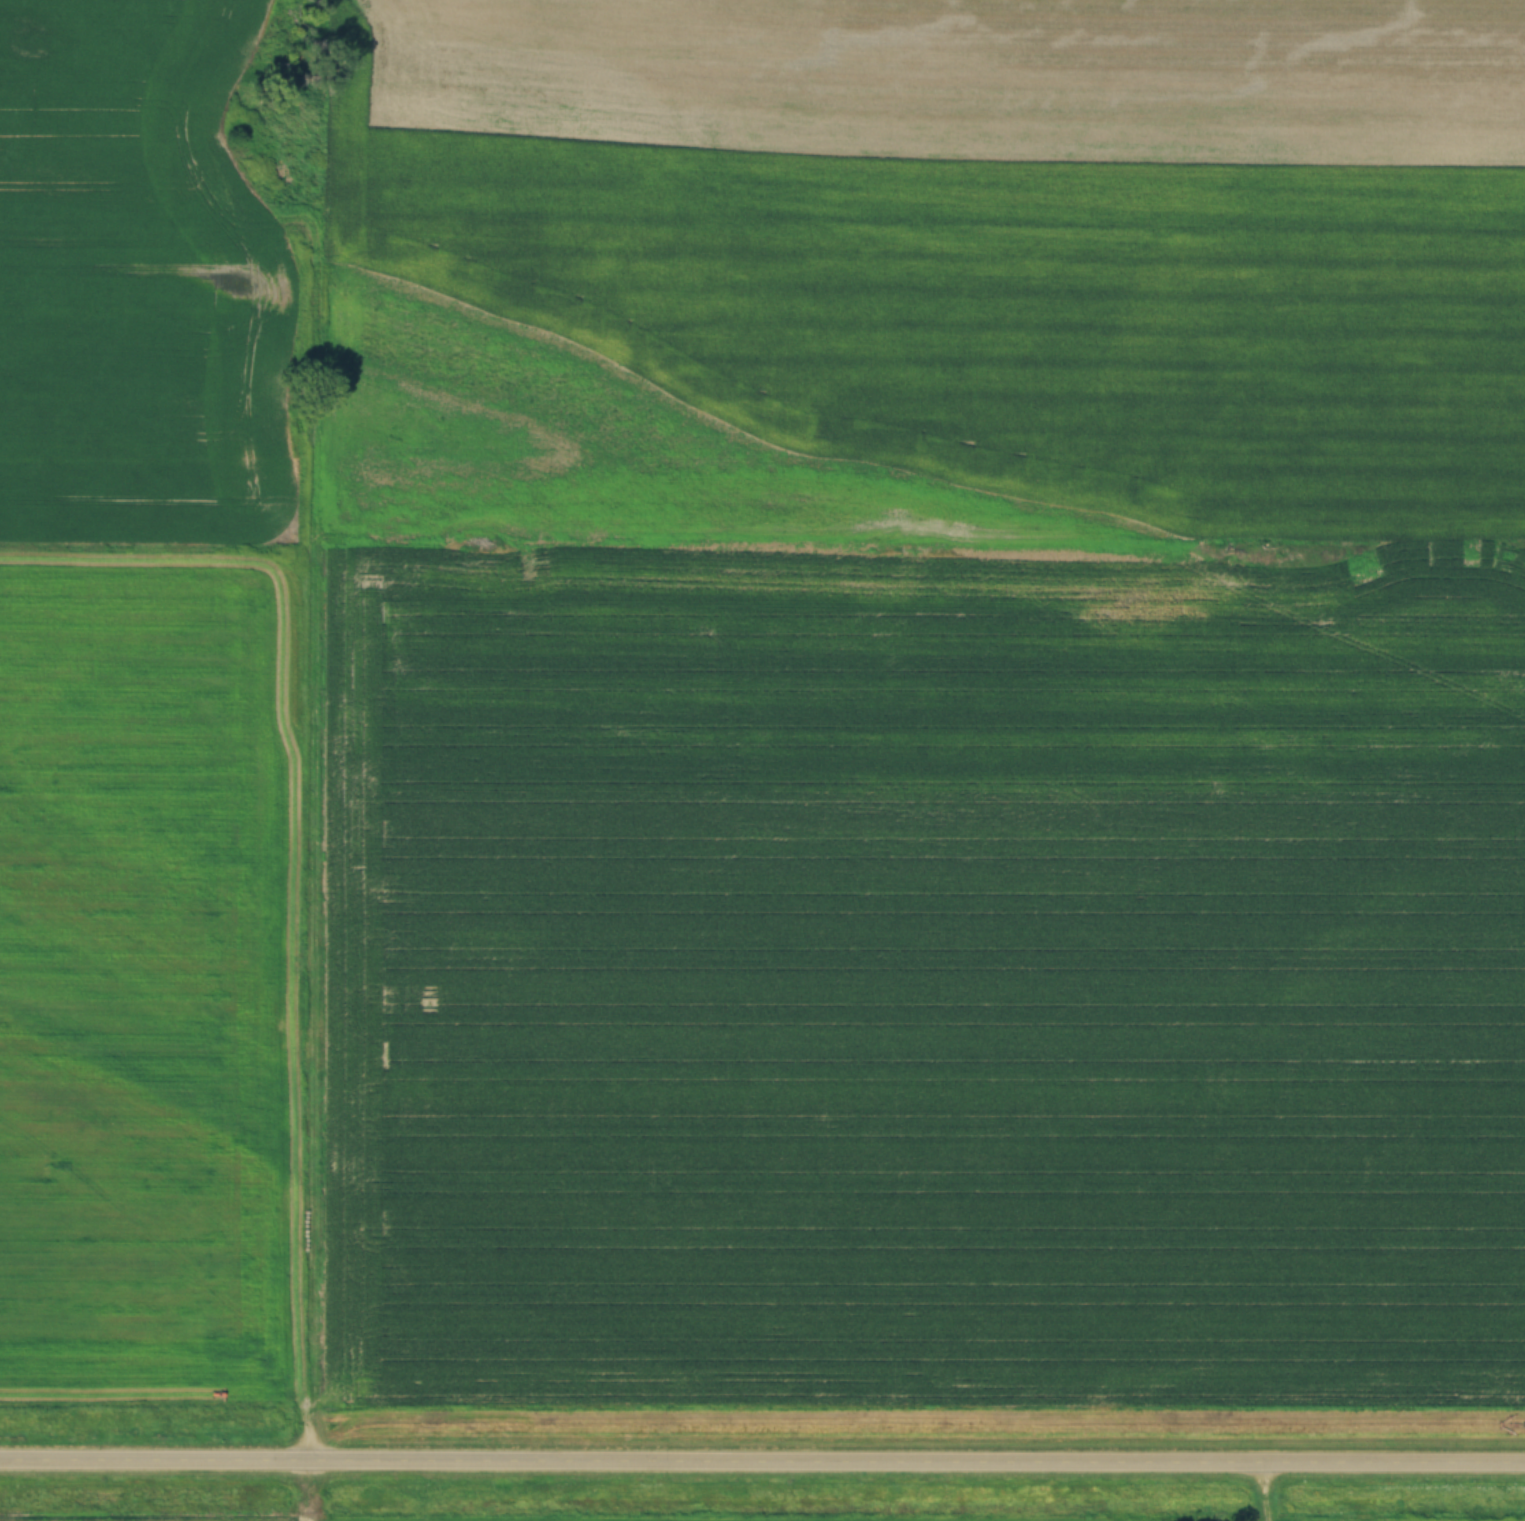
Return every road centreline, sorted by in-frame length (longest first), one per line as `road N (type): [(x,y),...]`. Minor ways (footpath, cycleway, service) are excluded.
road 1 (tertiary): [(1524,1470),(0,1466)]

